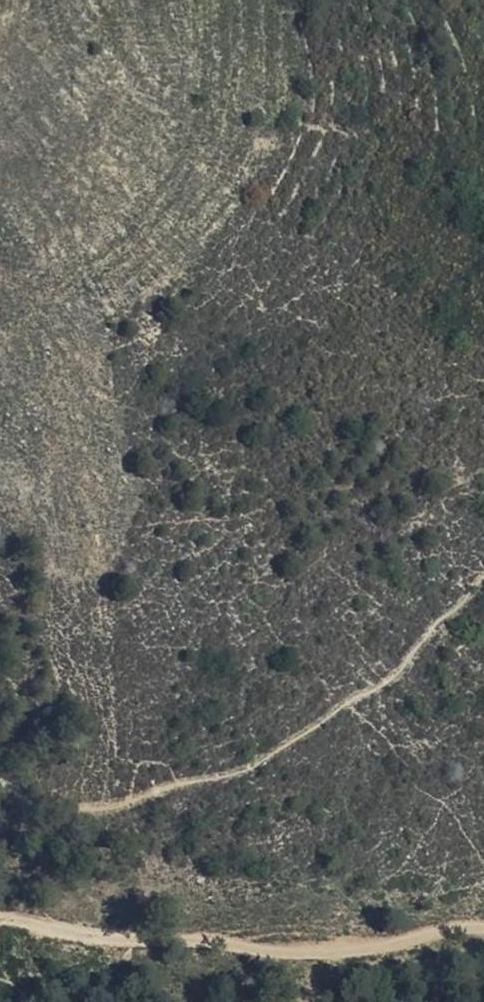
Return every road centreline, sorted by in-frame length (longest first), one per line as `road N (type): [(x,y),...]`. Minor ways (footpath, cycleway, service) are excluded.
road 1 (track): [(0,917),(319,952),(483,927)]

